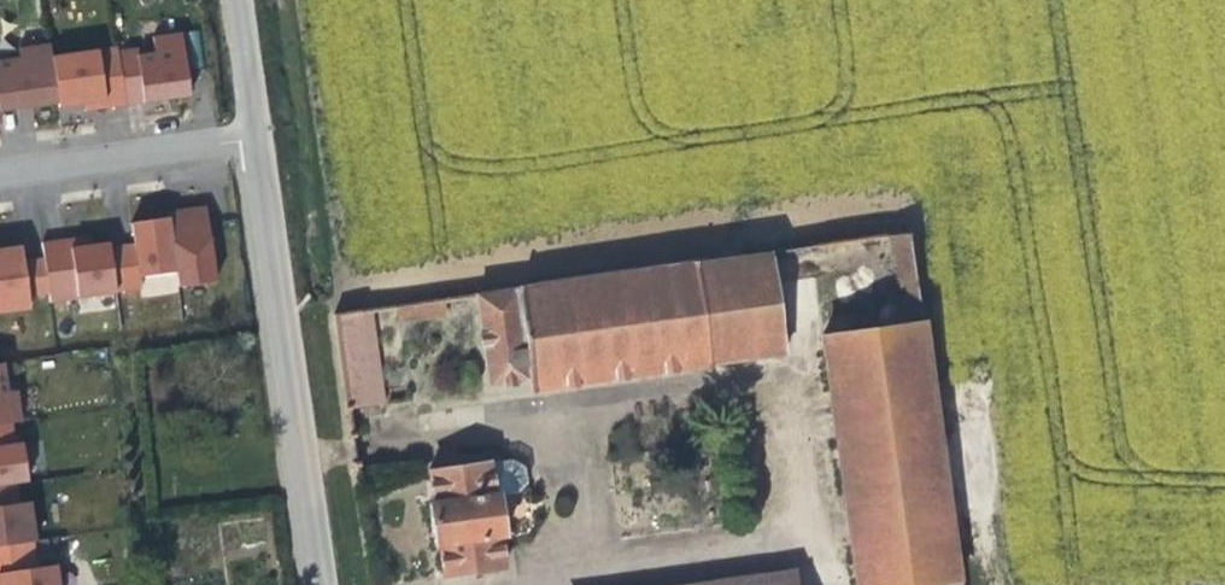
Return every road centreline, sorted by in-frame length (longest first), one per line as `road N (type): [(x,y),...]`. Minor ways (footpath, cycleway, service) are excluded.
road 1 (residential): [(310,584),(250,146)]
road 2 (residential): [(250,146),(0,179)]
road 3 (residential): [(250,146),(231,9)]

